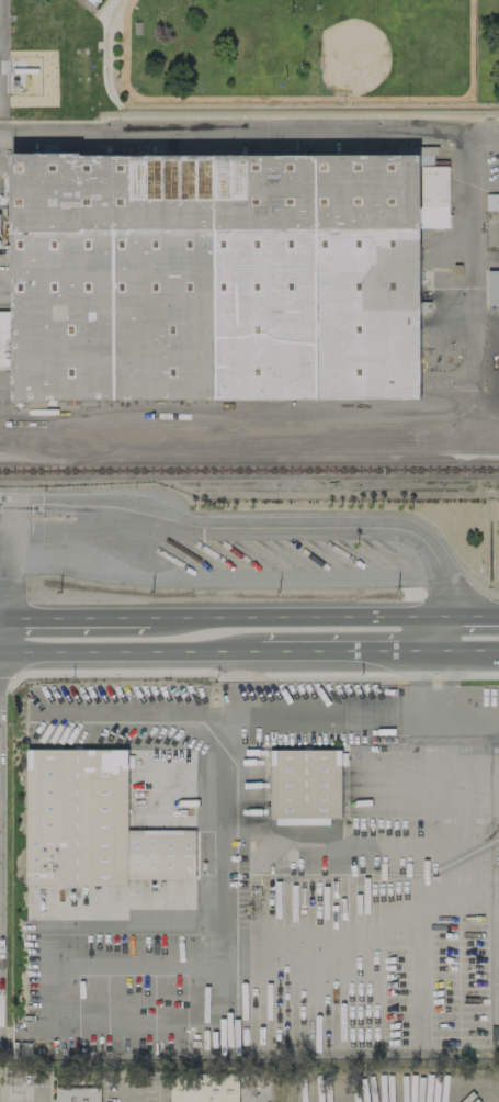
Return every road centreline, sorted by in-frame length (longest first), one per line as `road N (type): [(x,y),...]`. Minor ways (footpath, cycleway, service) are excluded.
road 1 (secondary): [(434,615),(148,618)]
road 2 (secondary): [(0,652),(256,650)]
road 3 (secondary): [(256,650),(434,650)]
road 4 (secondary): [(148,618),(0,618)]

